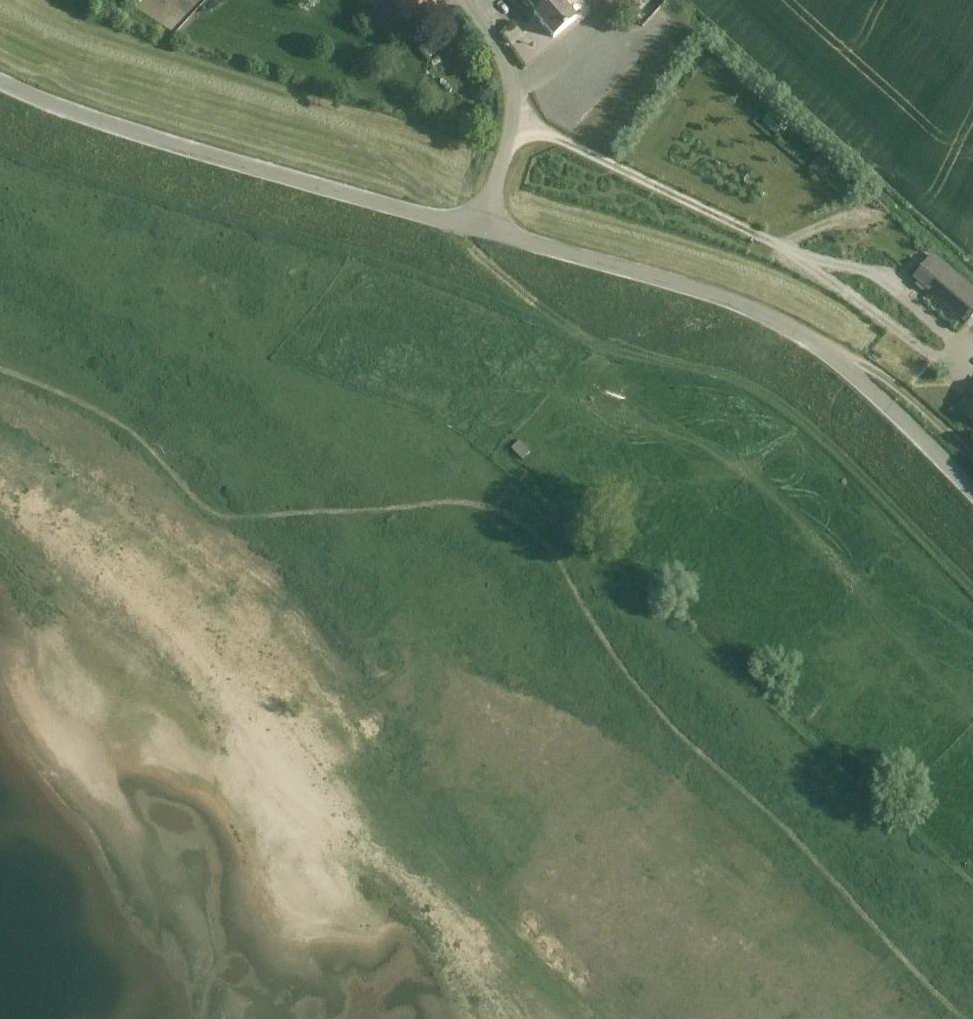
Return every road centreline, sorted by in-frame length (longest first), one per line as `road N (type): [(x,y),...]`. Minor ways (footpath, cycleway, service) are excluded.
road 1 (tertiary): [(972,492),(815,342),(720,299),(485,231)]
road 2 (tertiary): [(485,231),(119,127),(0,83)]
road 3 (unclassified): [(485,231),(512,95),(502,62),(464,0)]

